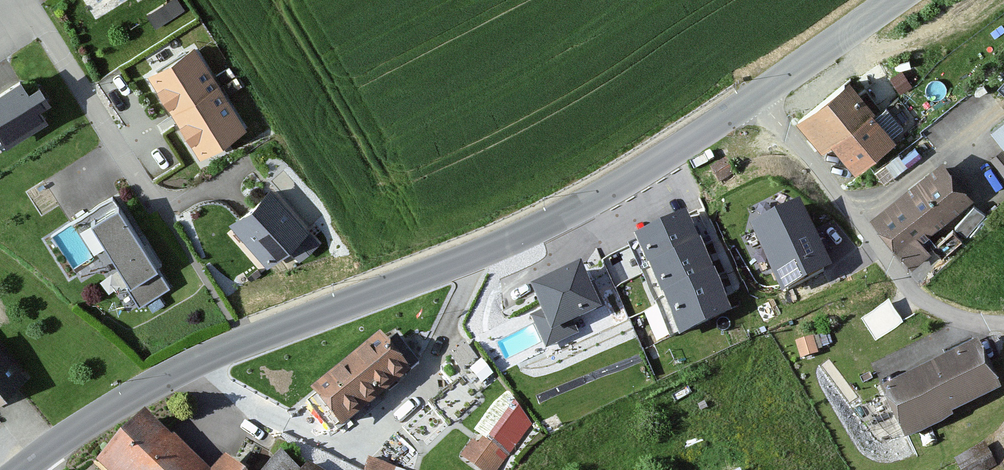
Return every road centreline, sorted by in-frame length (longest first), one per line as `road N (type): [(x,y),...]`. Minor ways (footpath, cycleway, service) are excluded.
road 1 (tertiary): [(762,92),(548,221),(172,375),(30,464)]
road 2 (residential): [(762,92),(910,290),(960,318),(1003,324)]
road 3 (residential): [(241,171),(189,198),(154,197),(13,0)]
road 4 (tertiary): [(906,0),(762,92)]

